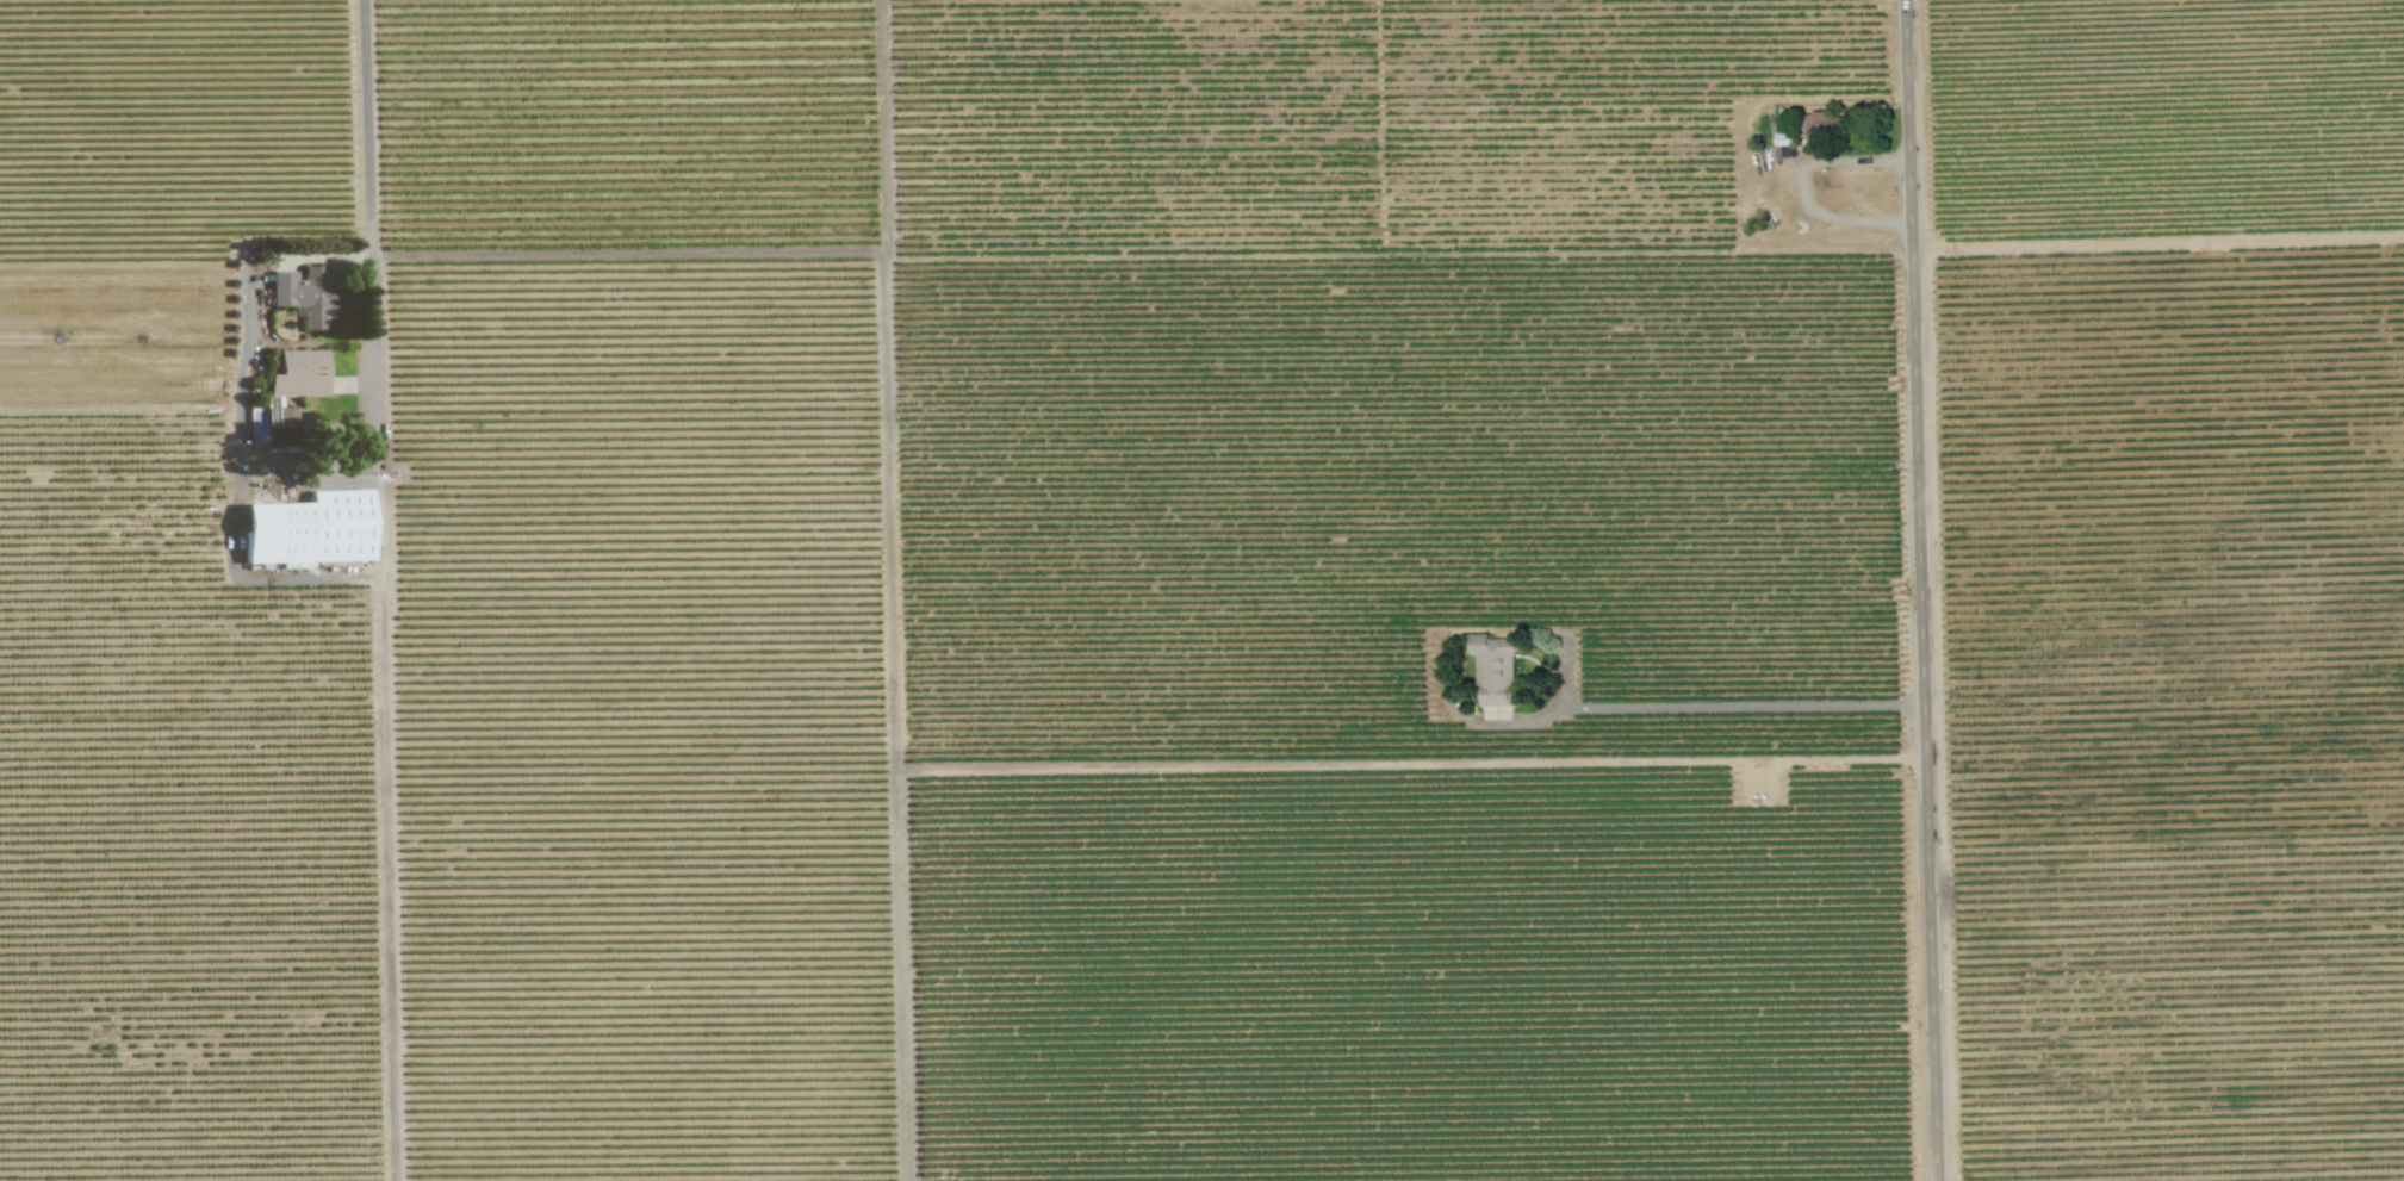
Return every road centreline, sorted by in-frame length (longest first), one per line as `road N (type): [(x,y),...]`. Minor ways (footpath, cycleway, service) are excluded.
road 1 (tertiary): [(1940,1180),(1910,0)]

